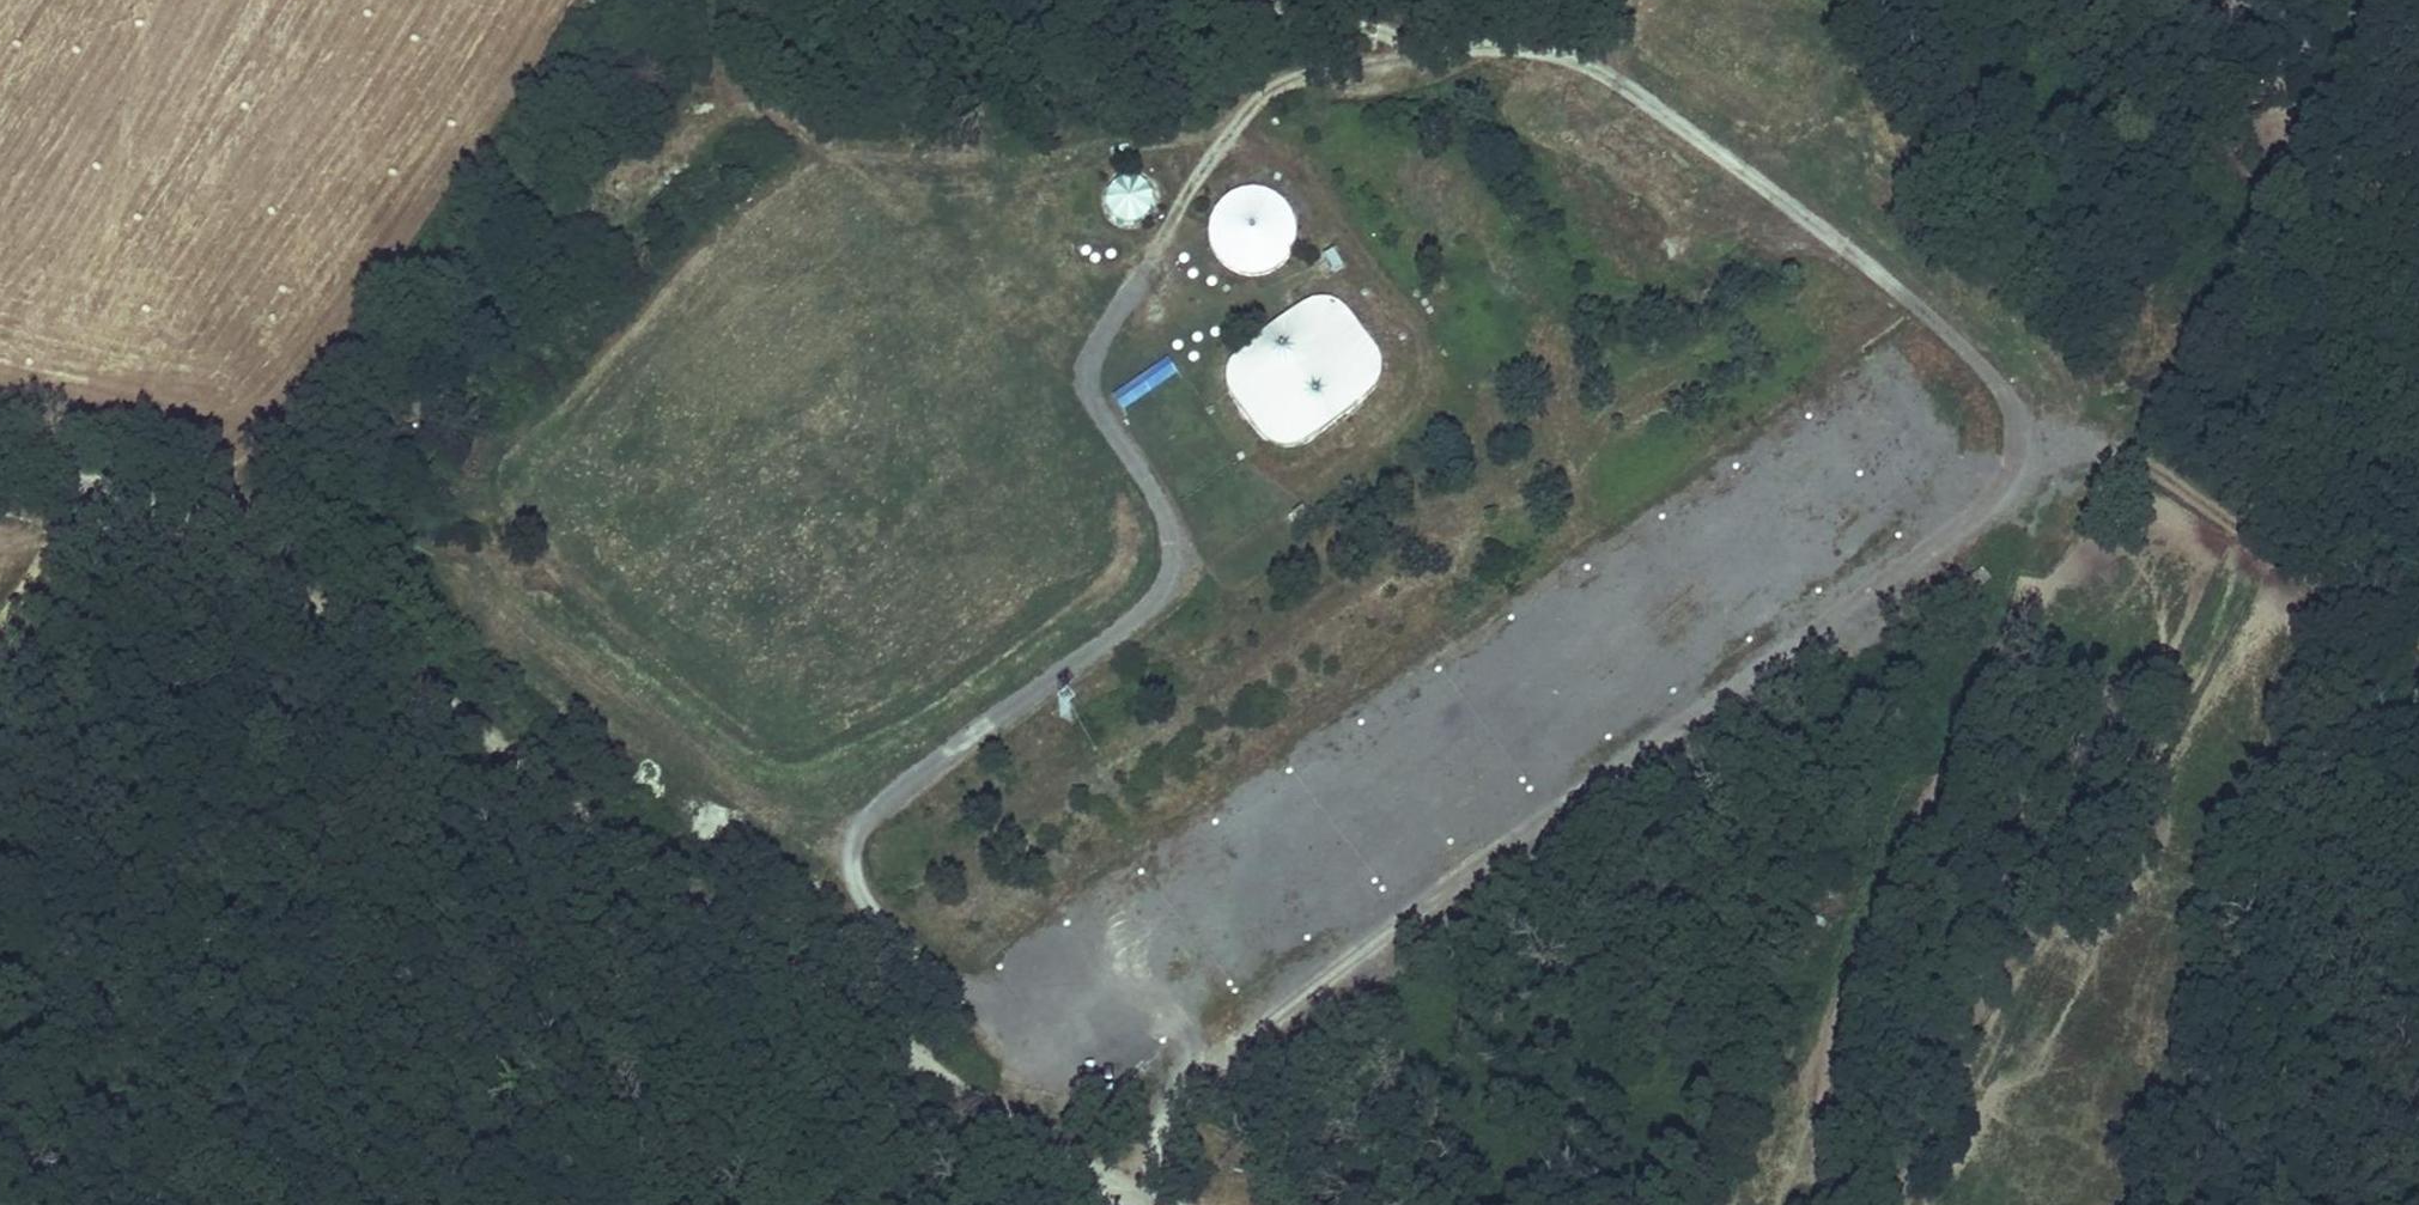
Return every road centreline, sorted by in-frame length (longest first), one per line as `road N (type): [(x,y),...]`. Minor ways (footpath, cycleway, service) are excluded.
road 1 (track): [(1150,1202),(1169,1090),(2001,516),(2036,411),(1852,270),(1646,95),(1574,65),(1480,45),(1287,79),(1222,155),(1098,356),(1101,392),(1181,571),(1162,595),(1080,645),(854,818),(852,864),(920,972),(931,1052)]
road 2 (track): [(0,449),(46,459),(227,532),(806,966),(1155,1204)]
road 3 (track): [(110,485),(0,634)]

